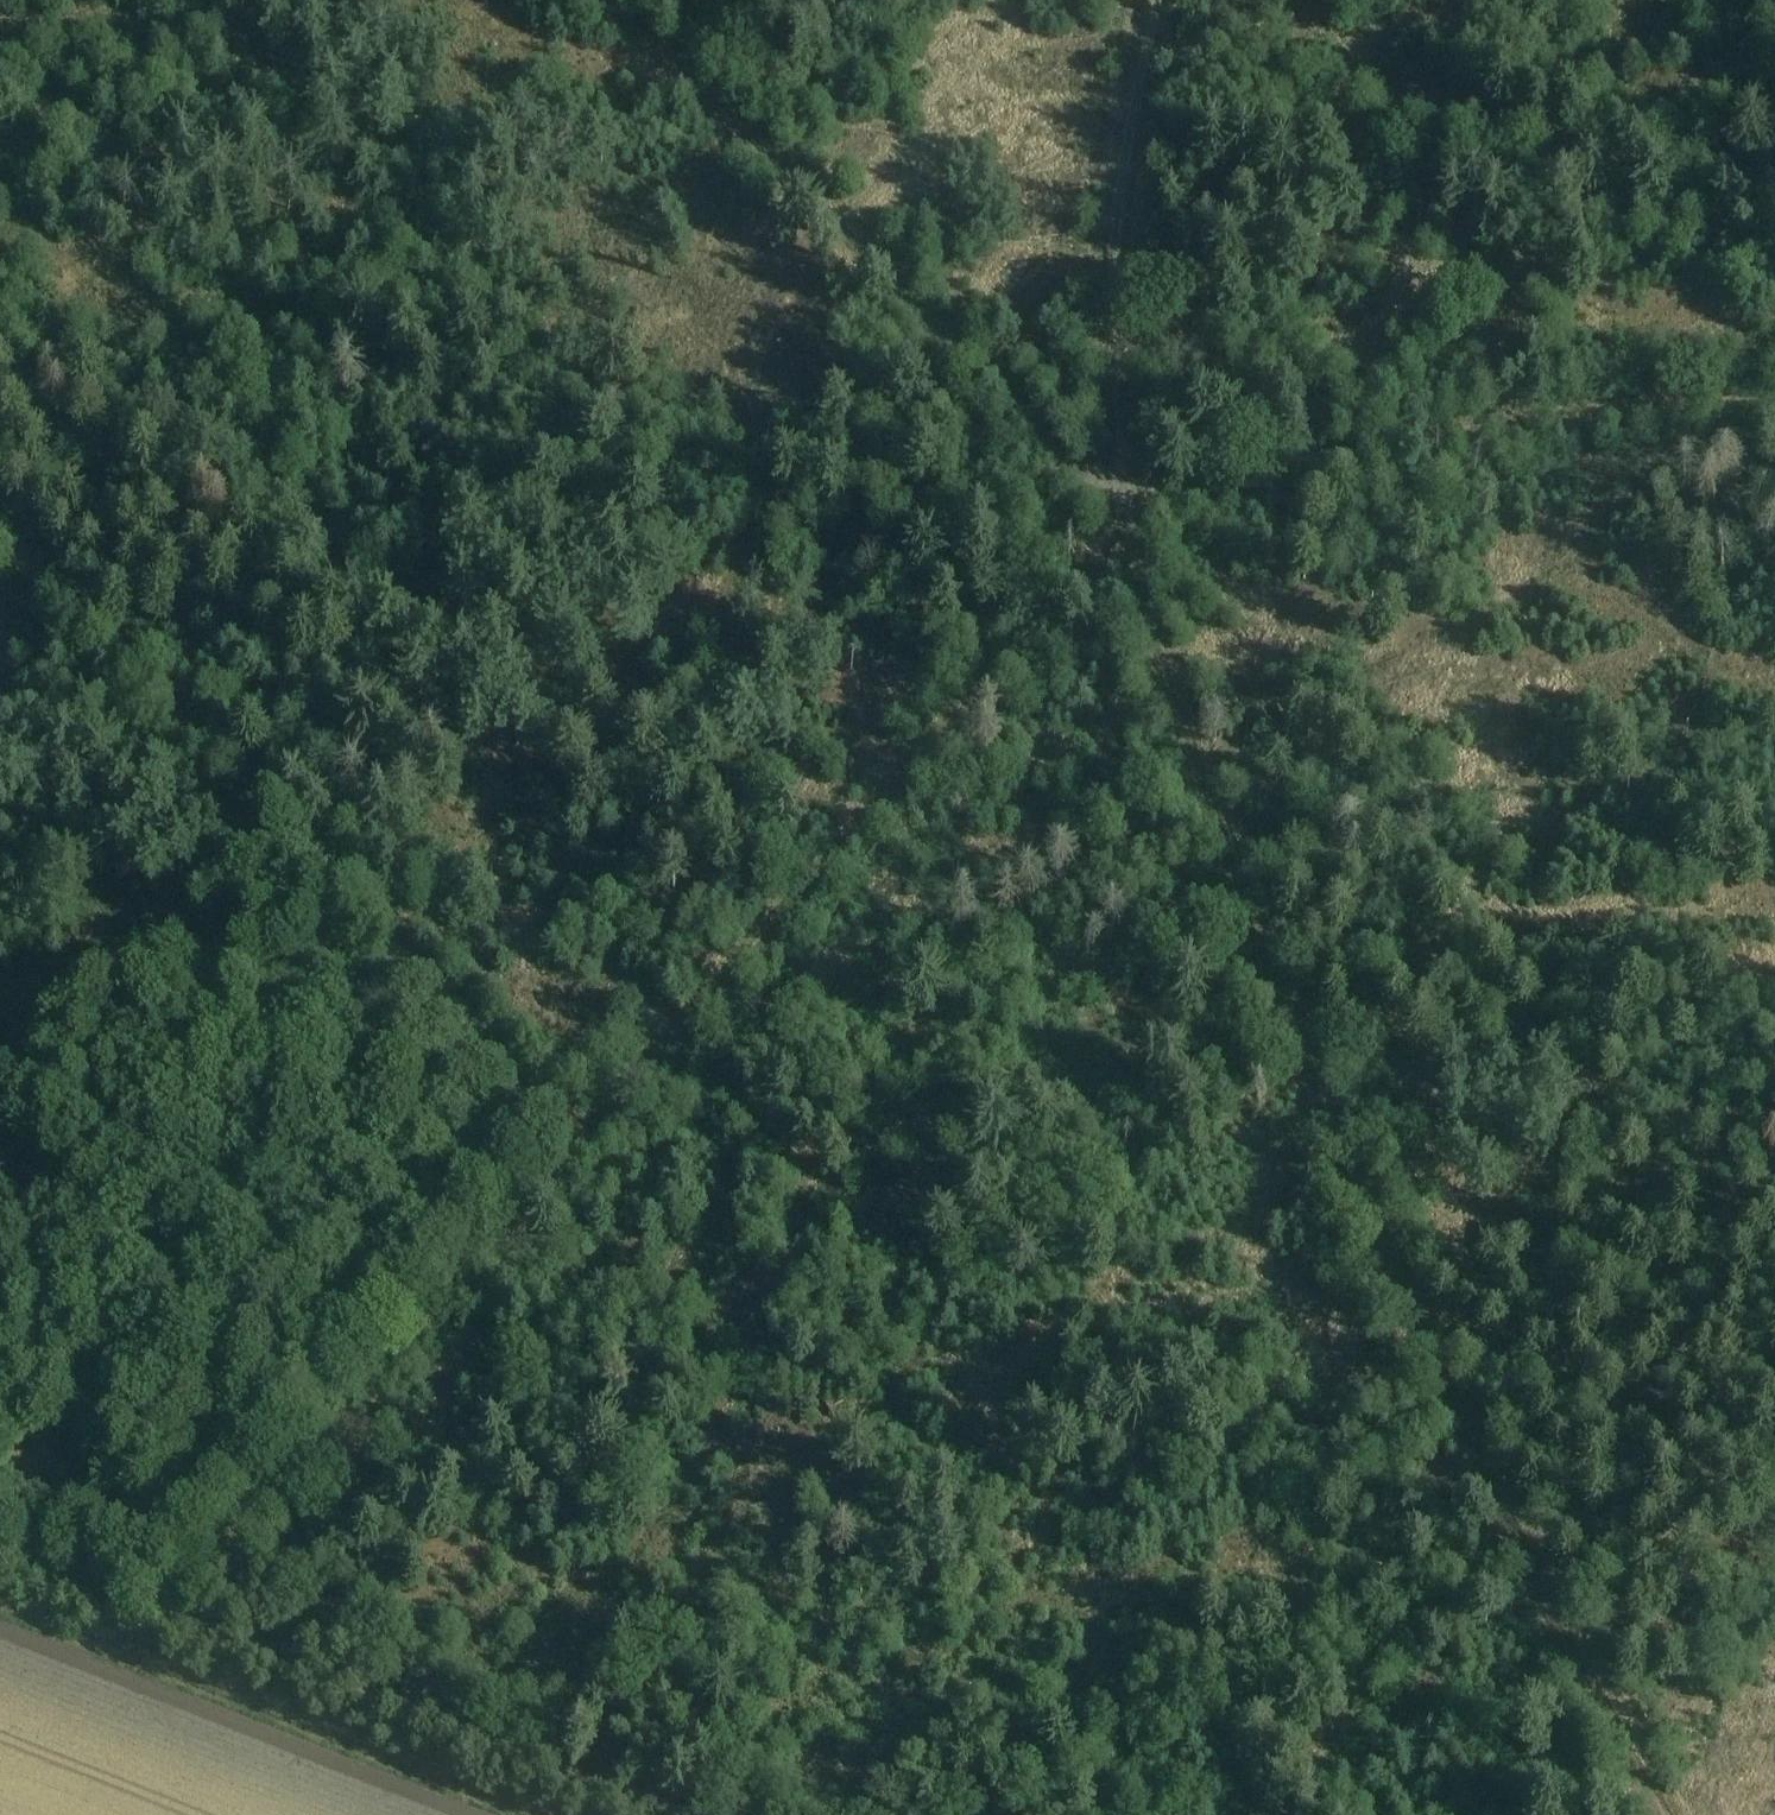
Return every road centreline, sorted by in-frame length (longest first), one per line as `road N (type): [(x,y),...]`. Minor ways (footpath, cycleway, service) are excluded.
road 1 (track): [(1673,1814),(1480,1445),(1373,1217),(1258,941),(1130,514),(1083,458),(731,144),(585,0)]
road 2 (track): [(148,1615),(1036,609),(1130,514),(1526,393),(1774,381)]
road 3 (track): [(0,539),(578,1127)]
road 4 (track): [(696,1814),(349,1678),(174,1625),(0,1558)]
road 5 (track): [(1111,491),(1134,111),(1163,0)]

